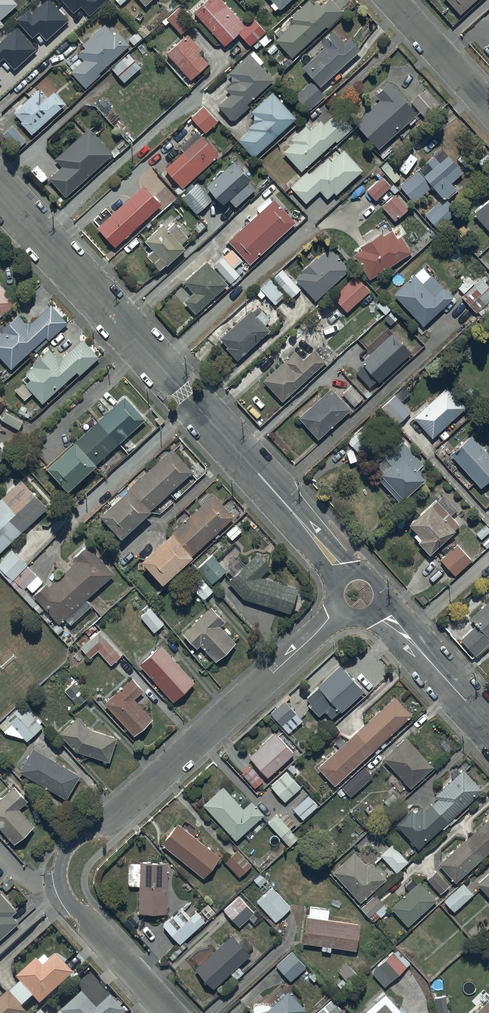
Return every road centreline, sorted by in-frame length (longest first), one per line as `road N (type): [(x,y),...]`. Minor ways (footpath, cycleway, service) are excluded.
road 1 (residential): [(347,573),(0,190)]
road 2 (residential): [(62,887),(70,846),(114,817),(340,612)]
road 3 (residential): [(170,1012),(62,887)]
road 4 (residential): [(488,725),(385,609)]
road 5 (residential): [(392,0),(488,108)]

